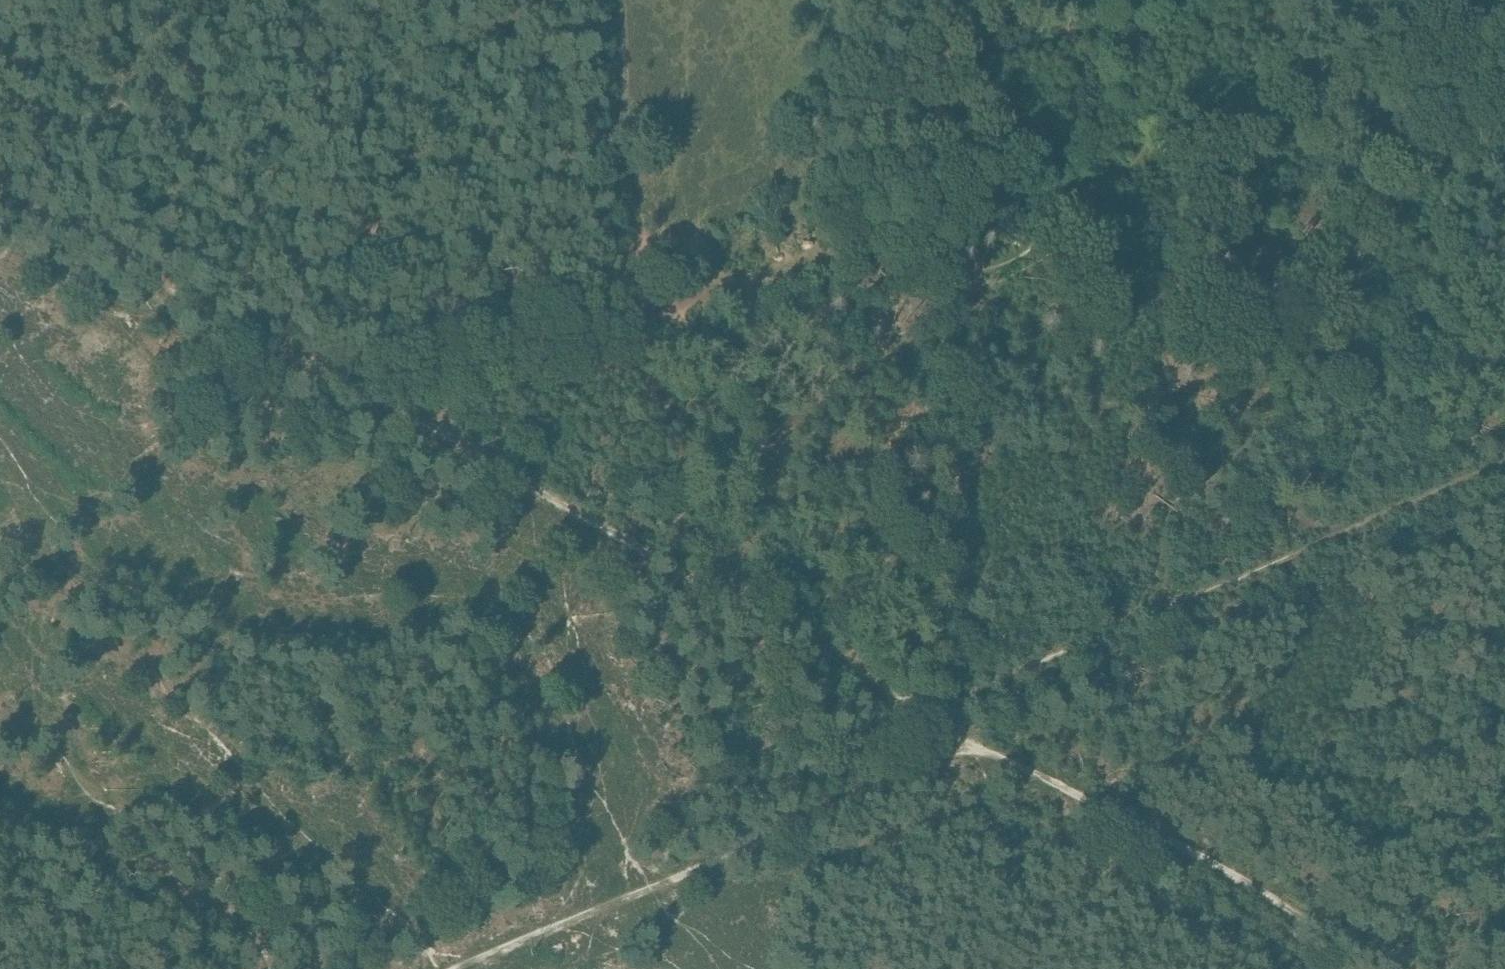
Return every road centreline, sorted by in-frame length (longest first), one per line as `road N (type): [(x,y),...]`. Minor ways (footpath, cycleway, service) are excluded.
road 1 (track): [(961,743),(1049,779),(1395,968)]

